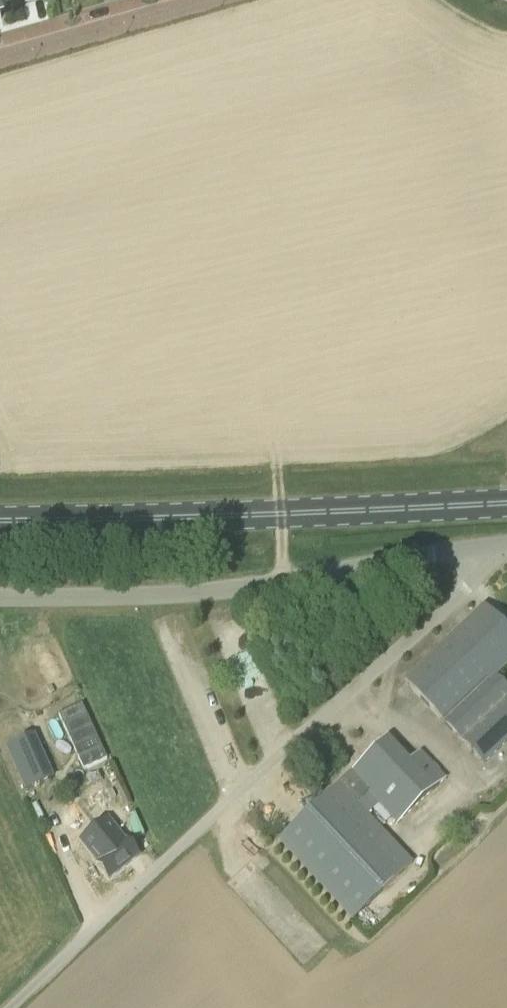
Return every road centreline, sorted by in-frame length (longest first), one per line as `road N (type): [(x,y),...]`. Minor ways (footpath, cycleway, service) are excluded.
road 1 (unclassified): [(9,1007),(465,586),(491,545)]
road 2 (primary): [(0,520),(506,503)]
road 3 (unclassified): [(0,596),(161,595),(491,545)]
road 4 (residential): [(0,57),(199,0)]

